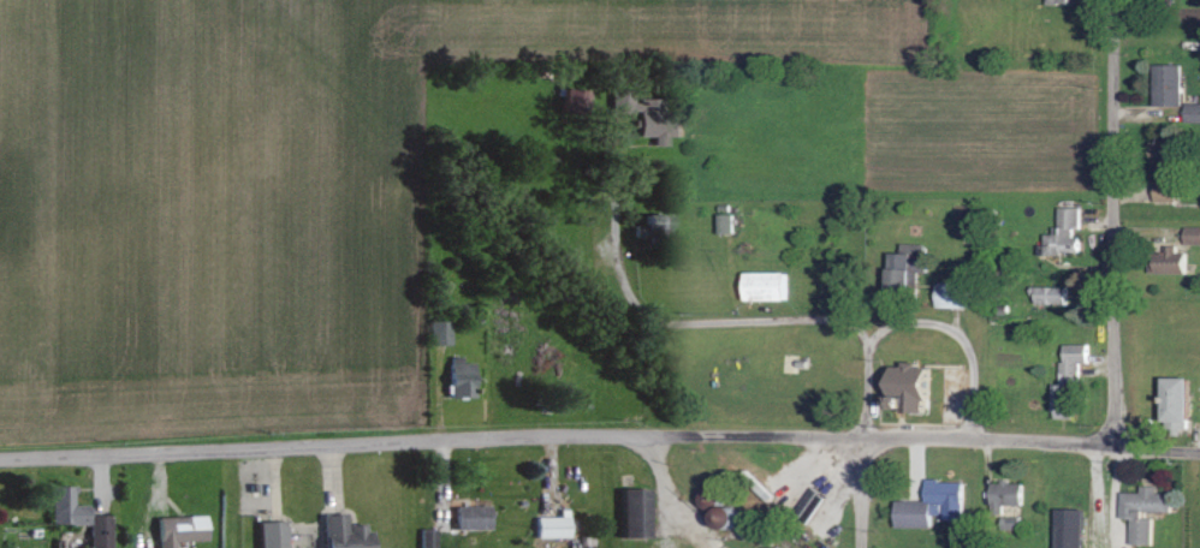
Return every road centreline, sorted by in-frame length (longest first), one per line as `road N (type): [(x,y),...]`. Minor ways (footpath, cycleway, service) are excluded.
road 1 (residential): [(0,463),(648,439),(1199,447)]
road 2 (residential): [(1119,0),(1116,447)]
road 3 (residential): [(618,195),(616,244),(641,316),(868,326)]
road 4 (residential): [(868,326),(922,322),(964,341),(973,358),(972,440)]

